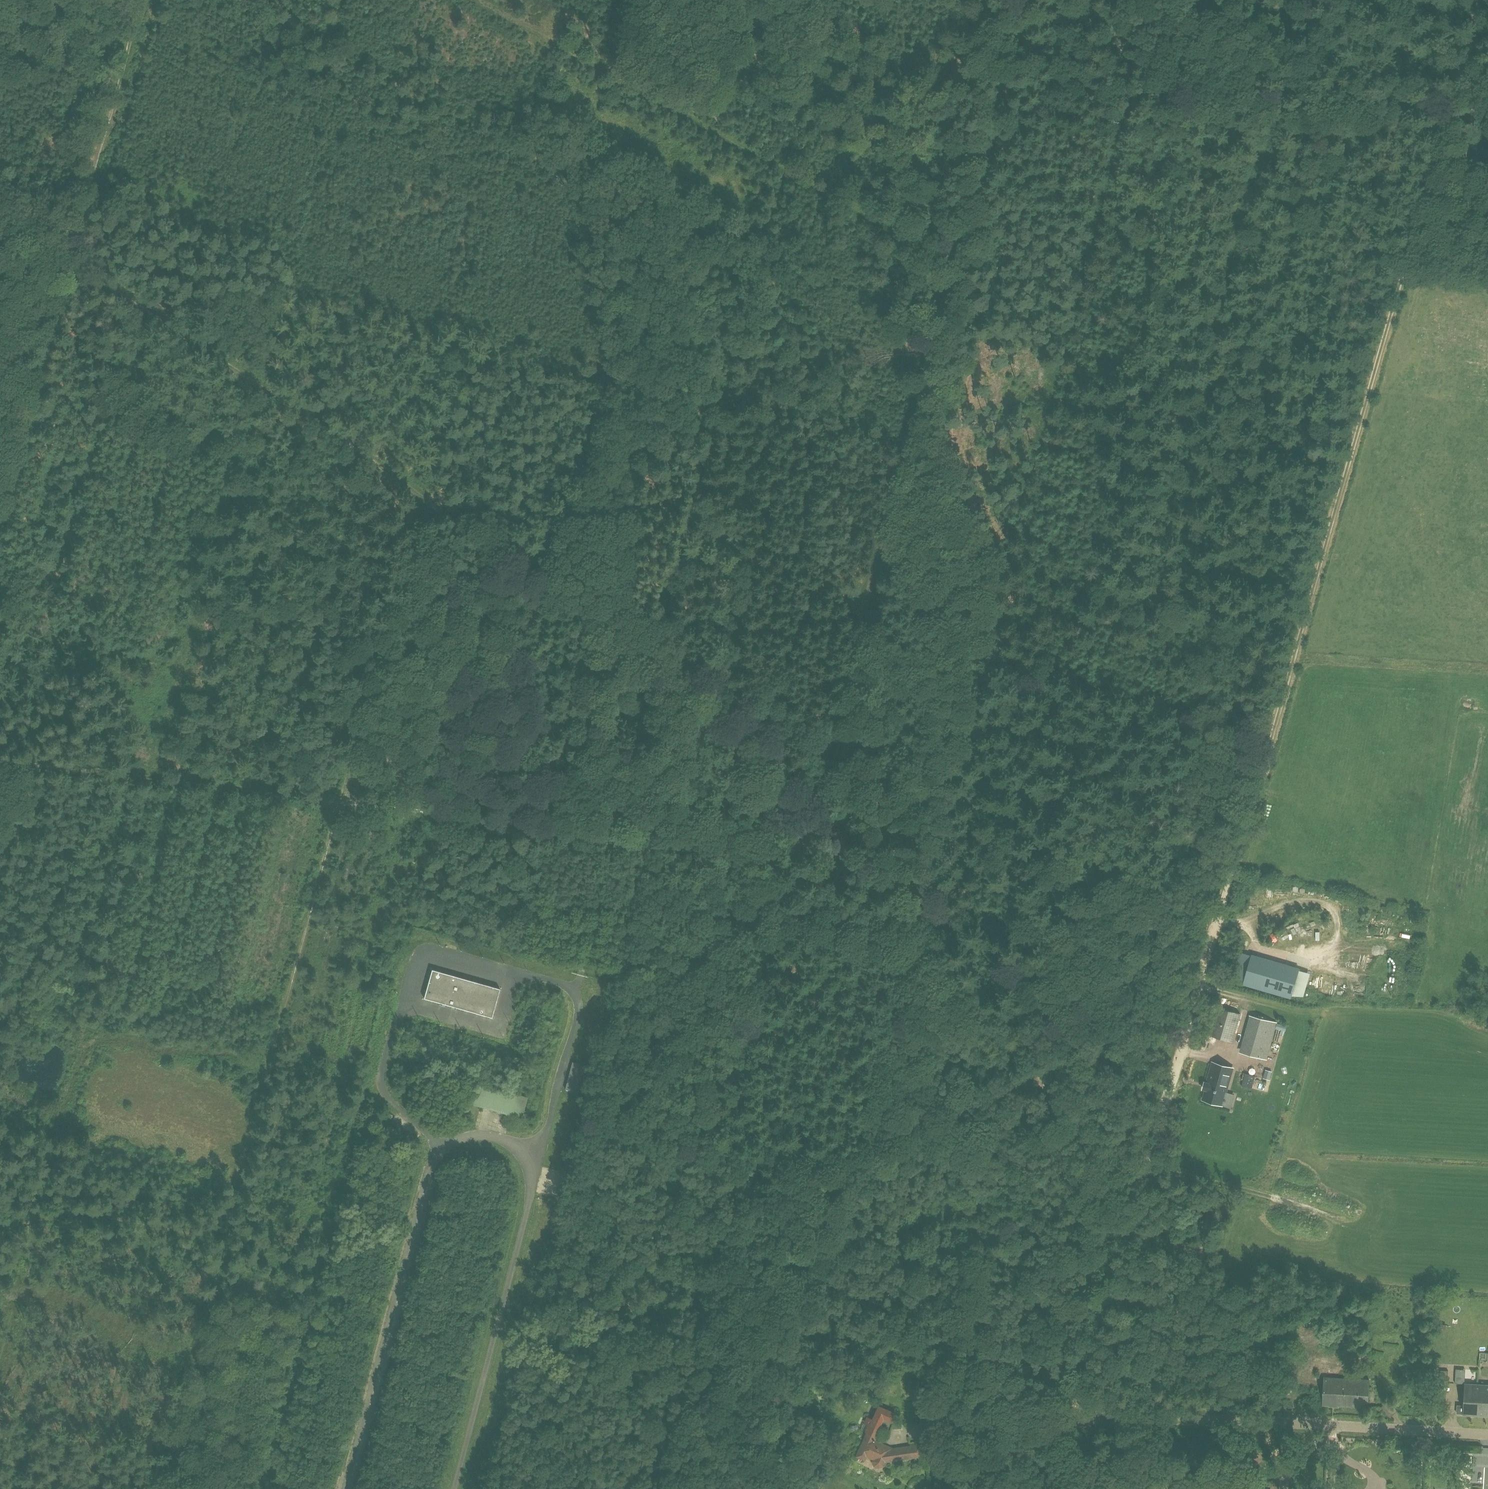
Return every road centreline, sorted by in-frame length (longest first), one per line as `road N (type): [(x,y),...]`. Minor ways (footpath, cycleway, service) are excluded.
road 1 (track): [(812,805),(655,647),(69,264)]
road 2 (track): [(812,805),(1027,0)]
road 3 (track): [(1245,813),(1463,65)]
road 4 (track): [(0,1224),(40,1214),(139,1223),(222,1244),(339,802)]
road 5 (unclassified): [(1076,1414),(1129,1202),(1245,813)]
road 6 (track): [(1129,1202),(812,805)]
road 7 (unclassified): [(1487,1435),(1076,1414)]
road 8 (track): [(148,781),(253,388)]
road 9 (track): [(339,802),(609,839),(704,823)]
road 10 (track): [(339,802),(0,762)]
road 11 (track): [(139,0),(69,264)]
road 12 (track): [(69,264),(0,518)]

